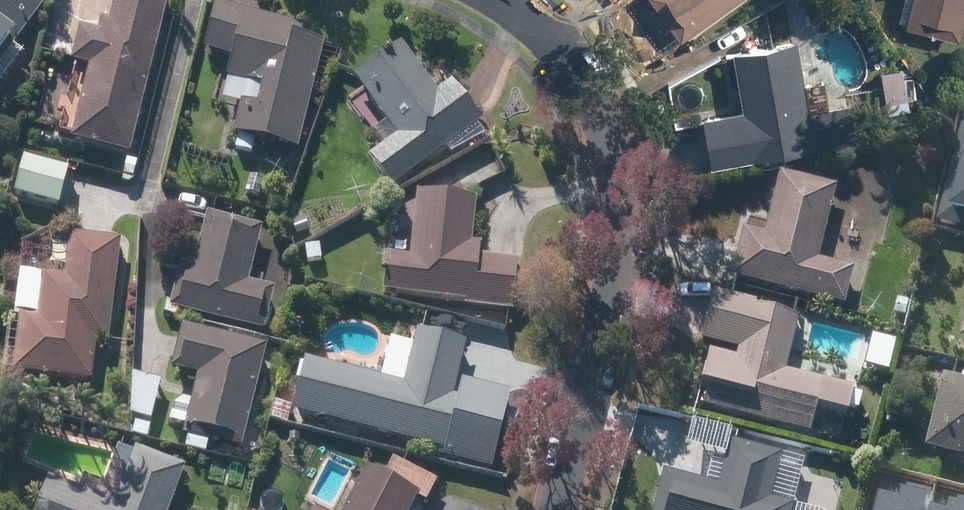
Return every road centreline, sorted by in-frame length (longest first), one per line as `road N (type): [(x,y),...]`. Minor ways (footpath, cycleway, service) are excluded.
road 1 (residential): [(503,0),(548,29),(594,102),(617,176),(598,345),(554,509)]

